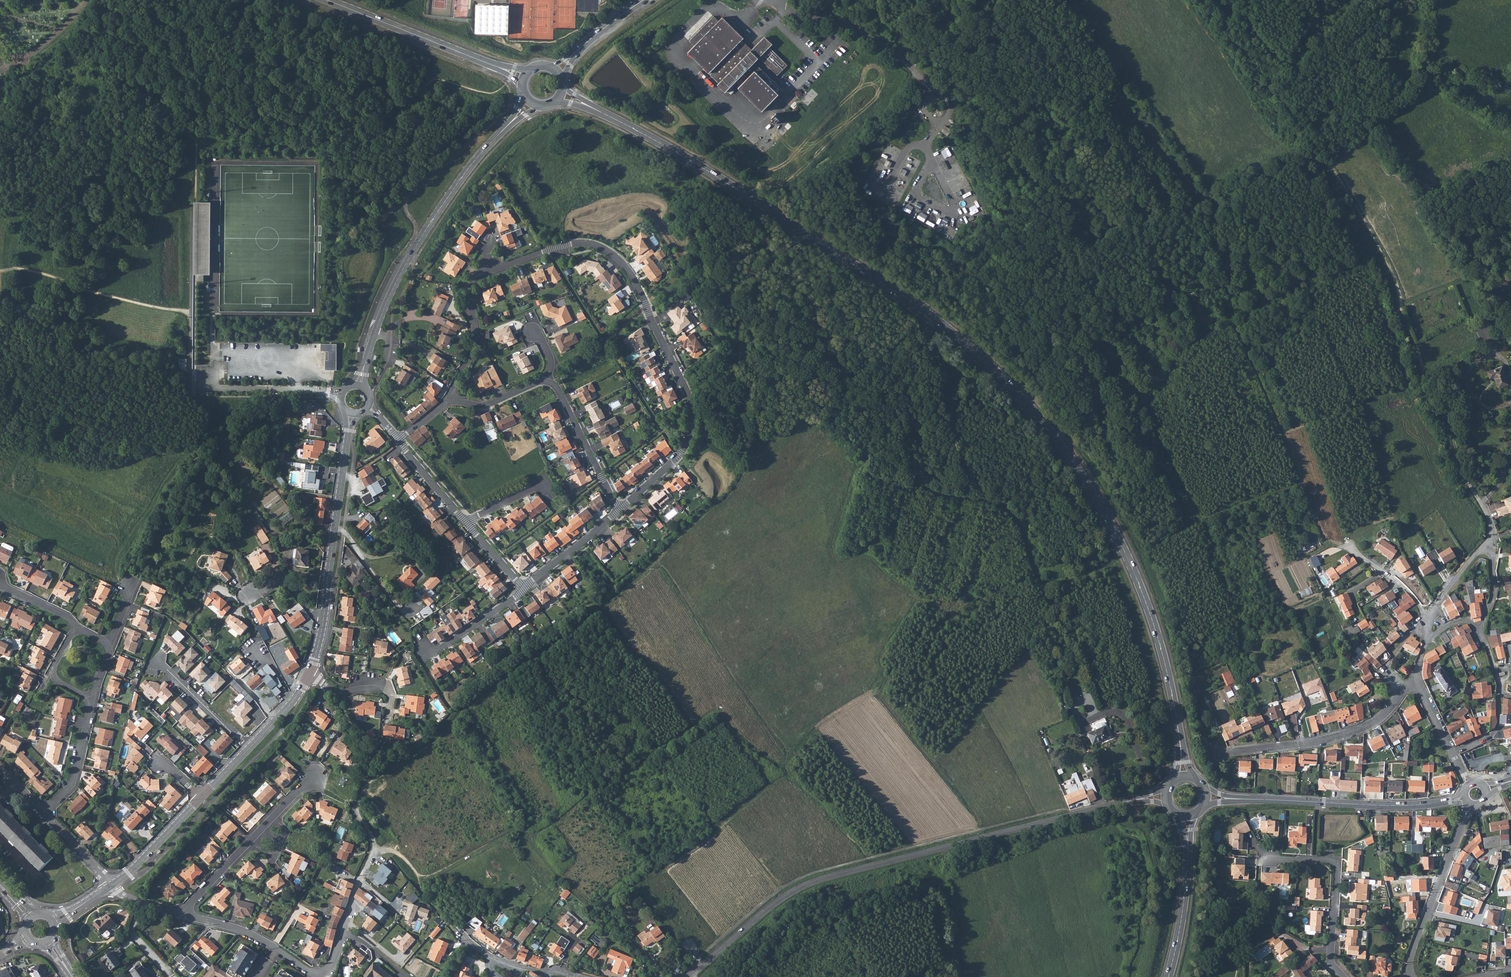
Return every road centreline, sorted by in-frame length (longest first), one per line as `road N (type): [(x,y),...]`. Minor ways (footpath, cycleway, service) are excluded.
road 1 (secondary): [(1184,778),(1166,666),(1127,556),(1073,462),(1021,397),(955,334),(881,282),(717,176),(565,96)]
road 2 (track): [(1172,784),(1157,695),(1116,571),(1053,585),(1033,571),(1004,610),(965,594),(949,613),(918,599),(878,659),(885,678),(876,695),(814,731),(785,764),(787,778),(867,859)]
road 3 (track): [(365,823),(357,812),(362,788),(658,563),(792,756)]
road 4 (residential): [(449,399),(478,344),(467,288),(474,276),(576,243),(615,255),(647,303),(692,411),(678,457),(620,511)]
road 5 (track): [(1224,0),(1281,66),(1281,101),(1386,261),(1425,383),(1470,485)]
road 6 (track): [(1347,548),(1322,535),(1232,322),(1185,347),(1149,403),(1201,520)]
road 7 (residential): [(1123,802),(806,885),(688,976)]
road 8 (residential): [(360,385),(381,316),(415,248),(475,161),(531,106)]
road 9 (track): [(785,764),(718,710),(691,725),(603,606)]
road 10 (residential): [(182,915),(245,932),(320,976),(335,956),(359,881)]
road 11 (residential): [(1214,744),(1220,755),(1344,737),(1384,718),(1413,682)]
road 12 (tertiary): [(1245,799),(1412,806),(1464,799)]
road 13 (secondary): [(523,76),(328,0)]
road 14 (residential): [(322,619),(352,416)]
road 15 (residential): [(182,915),(319,774)]
road 16 (residential): [(772,0),(861,32),(908,65),(936,98)]
road 17 (residential): [(1272,859),(1337,862),(1331,965),(1343,976)]
road 18 (residential): [(1411,976),(1414,946),(1471,805)]
road 19 (track): [(876,695),(982,830)]
road 20 (residential): [(199,797),(292,703),(310,673)]
road 21 (secondary): [(1168,976),(1186,881),(1187,817)]
road 22 (residential): [(579,976),(492,957),(444,918)]
road 23 (residential): [(548,379),(620,511)]
road 24 (residential): [(43,814),(73,784),(92,700)]
road 25 (residential): [(620,511),(523,588)]
road 26 (residential): [(113,885),(199,797)]
road 27 (residential): [(1510,370),(1492,354),(1467,382),(1480,404),(1509,406)]

